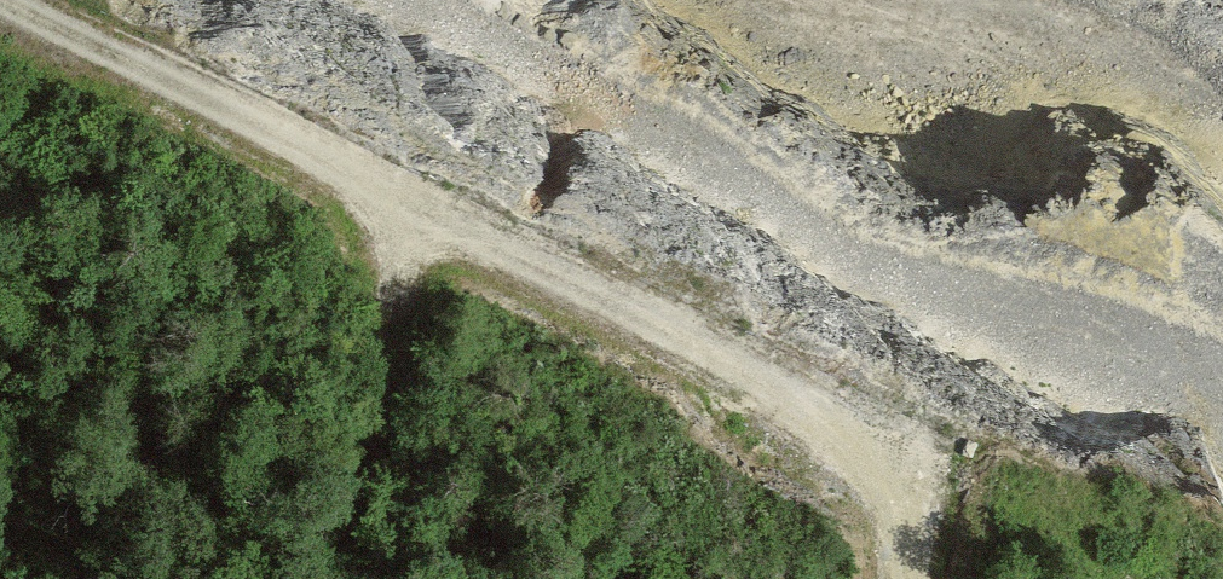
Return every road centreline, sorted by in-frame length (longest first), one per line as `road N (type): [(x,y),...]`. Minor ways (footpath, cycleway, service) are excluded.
road 1 (track): [(908,578),(908,525),(877,474),(740,379),(0,5)]
road 2 (track): [(1222,397),(1126,344),(970,299),(873,261),(408,0)]

